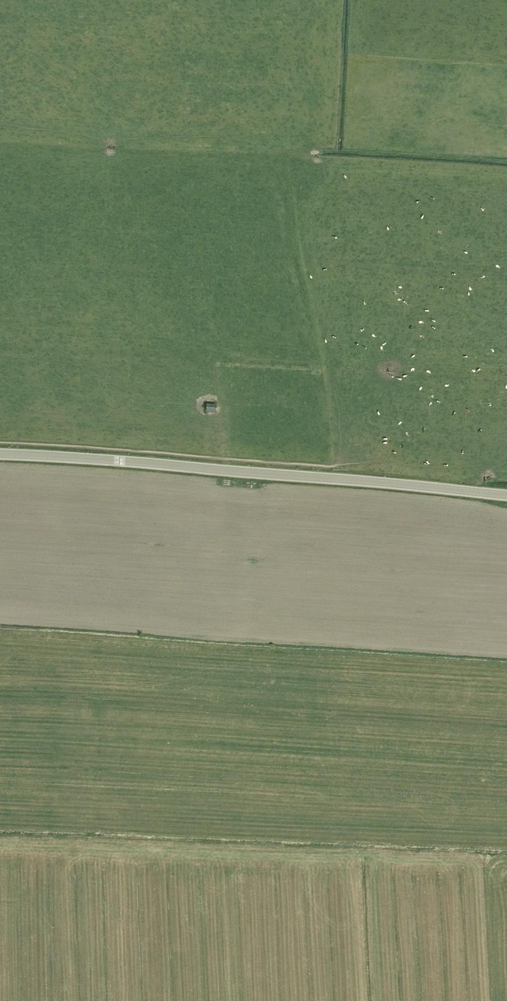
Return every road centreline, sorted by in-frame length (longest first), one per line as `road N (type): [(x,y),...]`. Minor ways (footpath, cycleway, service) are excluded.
road 1 (tertiary): [(506,496),(0,455)]

